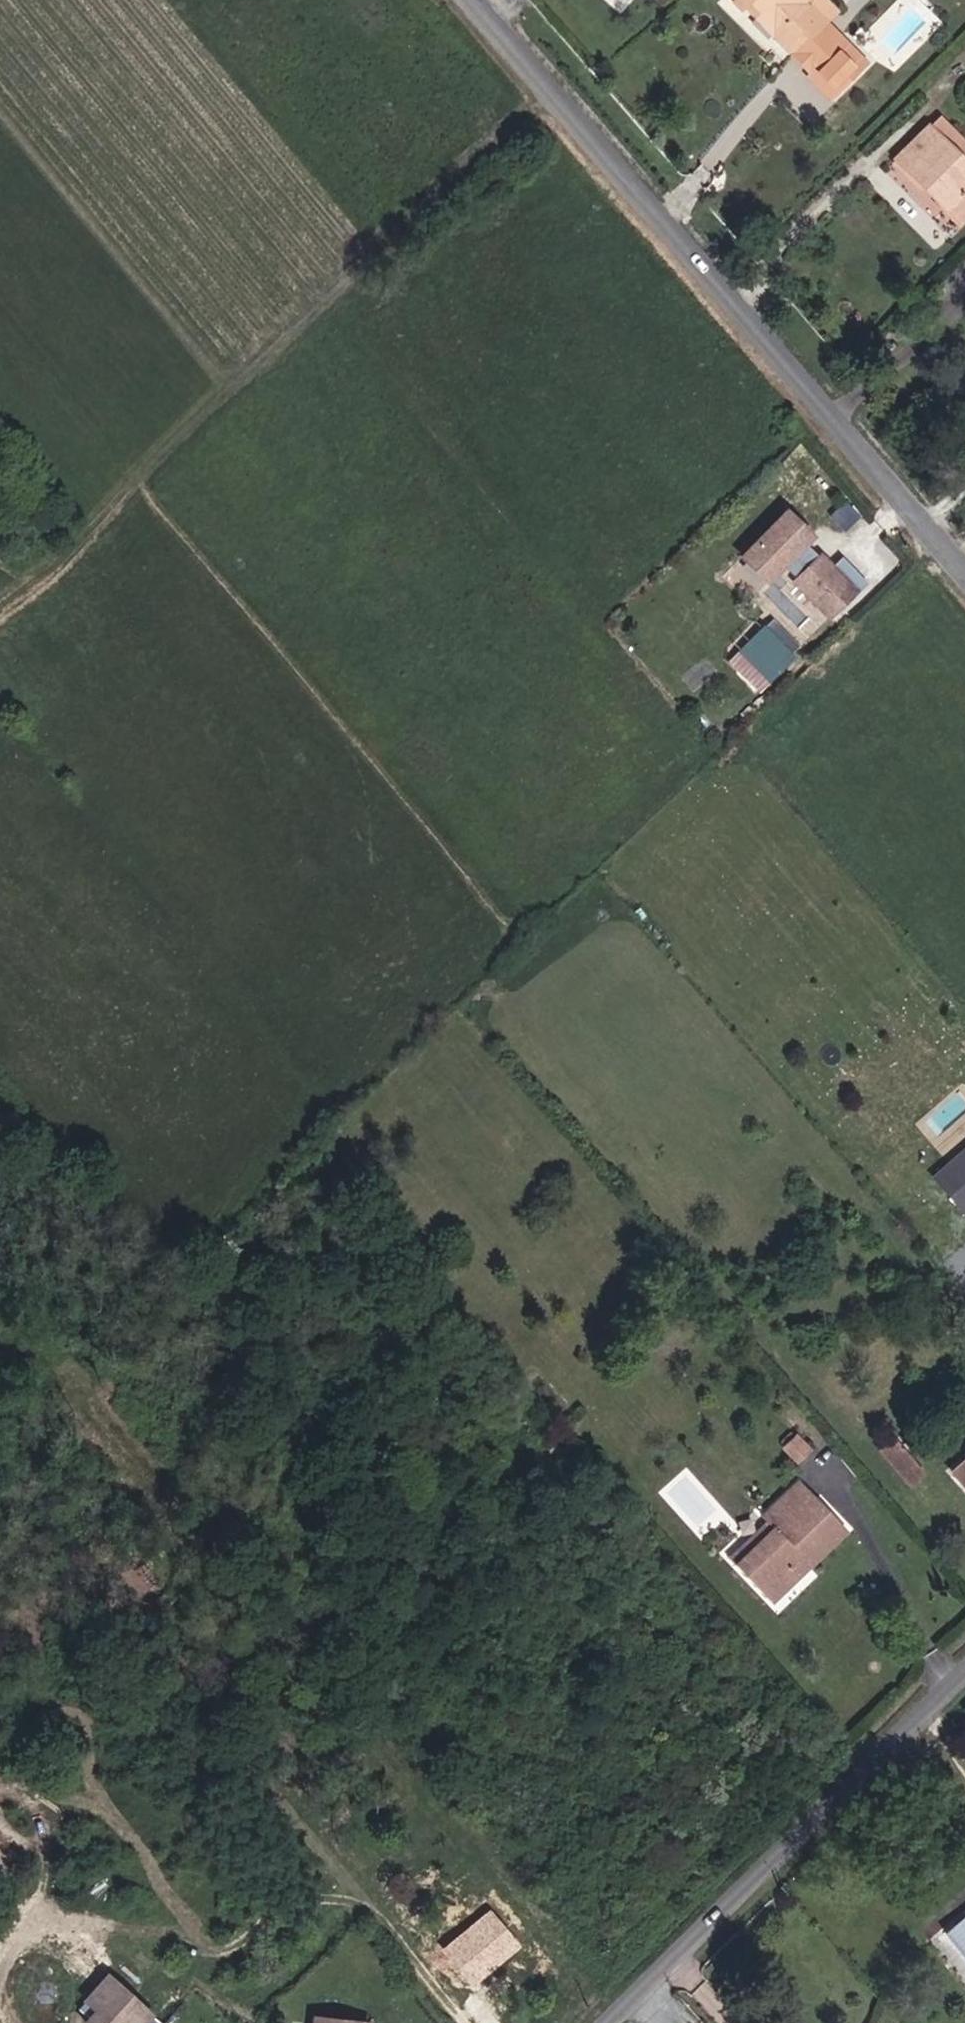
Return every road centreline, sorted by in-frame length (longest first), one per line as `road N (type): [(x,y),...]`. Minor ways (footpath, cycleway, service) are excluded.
road 1 (unclassified): [(964,575),(468,0)]
road 2 (unclassified): [(964,1671),(607,2022)]

